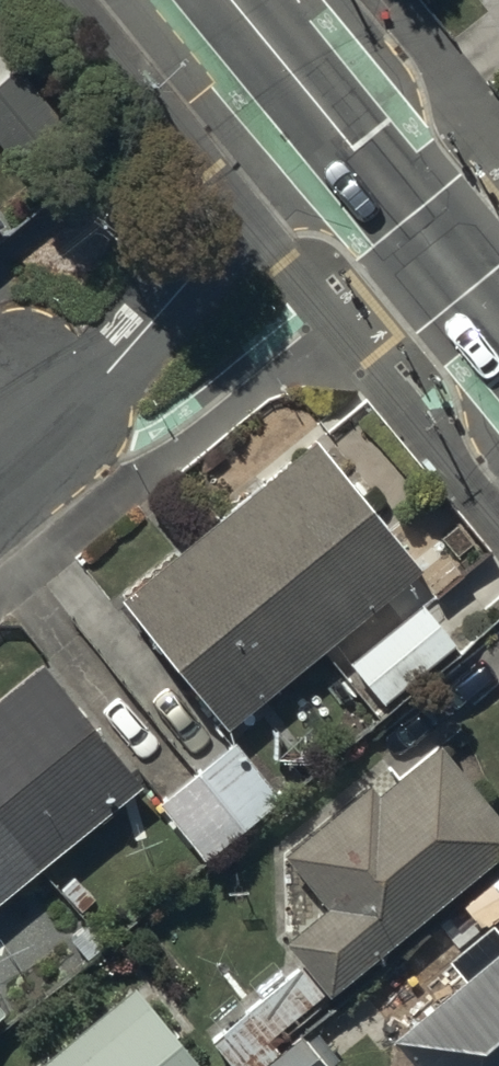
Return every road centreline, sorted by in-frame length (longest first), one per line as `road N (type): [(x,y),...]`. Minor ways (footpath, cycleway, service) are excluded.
road 1 (residential): [(346,139),(226,234),(143,335),(31,428)]
road 2 (secondary): [(498,330),(346,139)]
road 3 (secondary): [(346,139),(230,0)]

